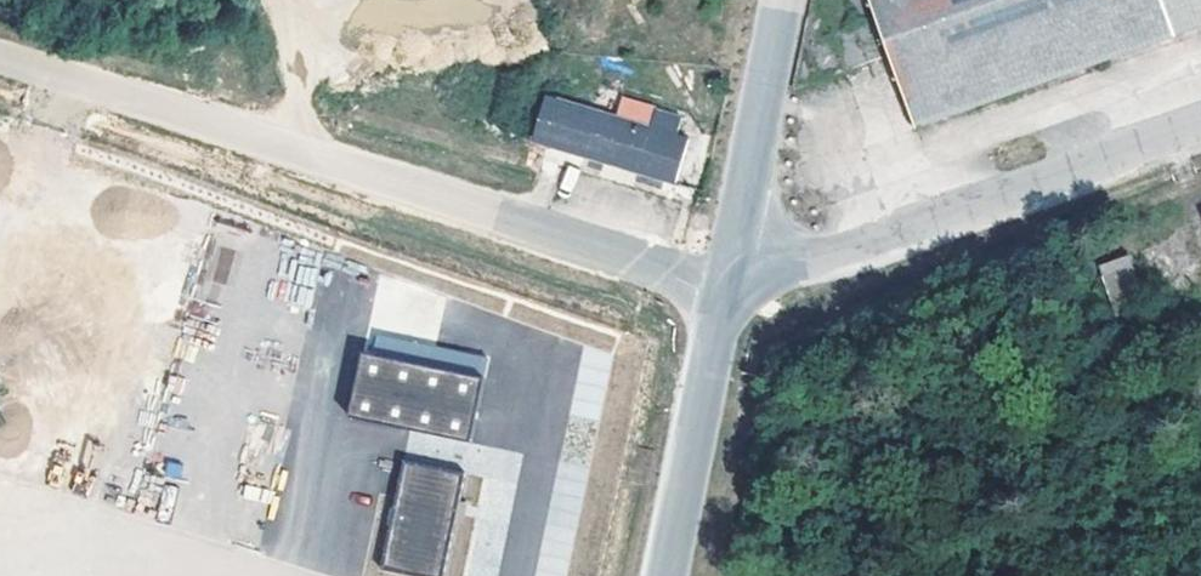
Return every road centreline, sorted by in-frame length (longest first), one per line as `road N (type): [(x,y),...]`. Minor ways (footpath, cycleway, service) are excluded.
road 1 (unclassified): [(0,56),(721,285)]
road 2 (unclassified): [(721,285),(1200,118)]
road 3 (unclassified): [(662,575),(721,285)]
road 4 (unclassified): [(721,285),(782,0)]

